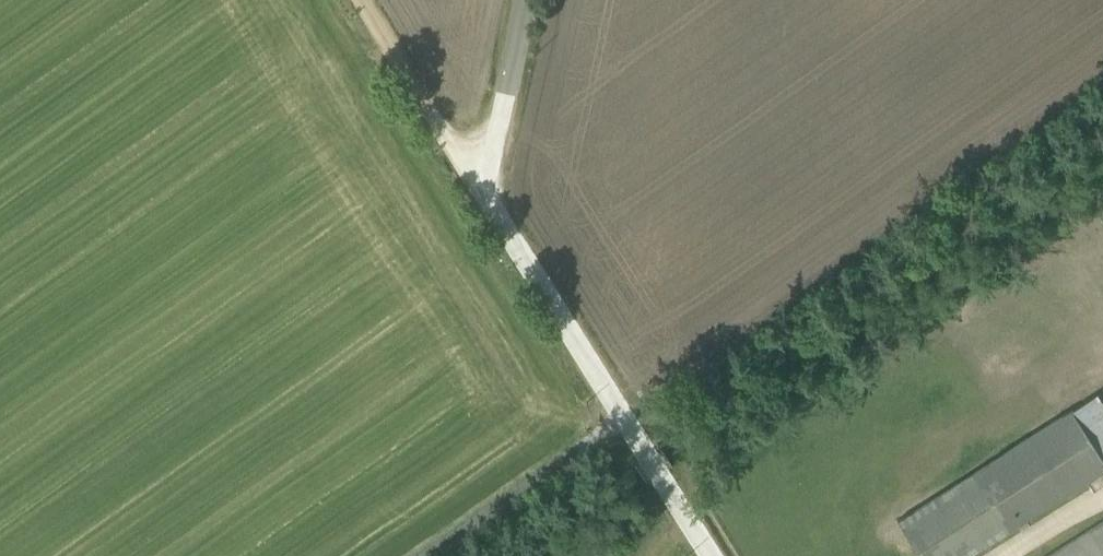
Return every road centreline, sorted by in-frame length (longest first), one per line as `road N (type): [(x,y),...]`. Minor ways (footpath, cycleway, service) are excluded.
road 1 (unclassified): [(620,414),(478,183)]
road 2 (unclassified): [(620,414),(419,555)]
road 3 (unclassified): [(478,183),(360,0)]
road 4 (unclassified): [(478,183),(497,132),(526,0)]
road 5 (unclassified): [(711,555),(620,414)]

